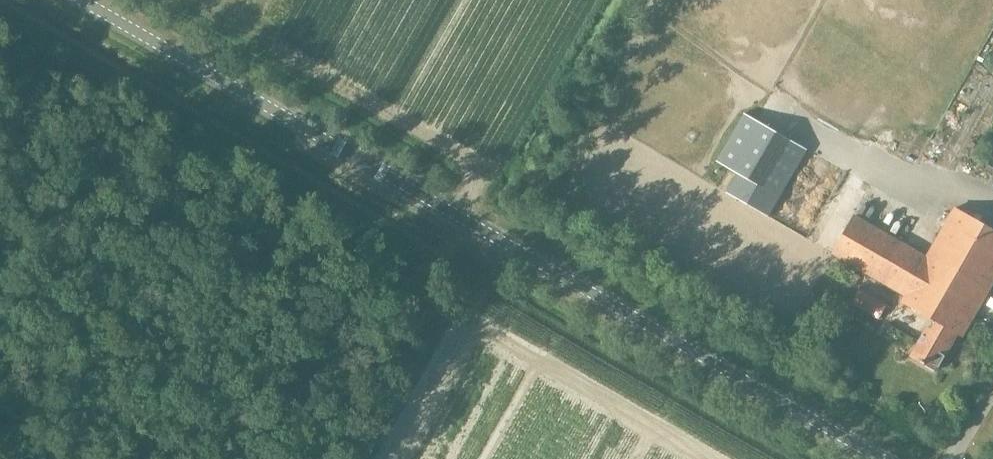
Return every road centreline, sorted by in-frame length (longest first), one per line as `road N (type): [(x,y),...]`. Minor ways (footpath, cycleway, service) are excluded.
road 1 (unclassified): [(883,458),(80,0)]

